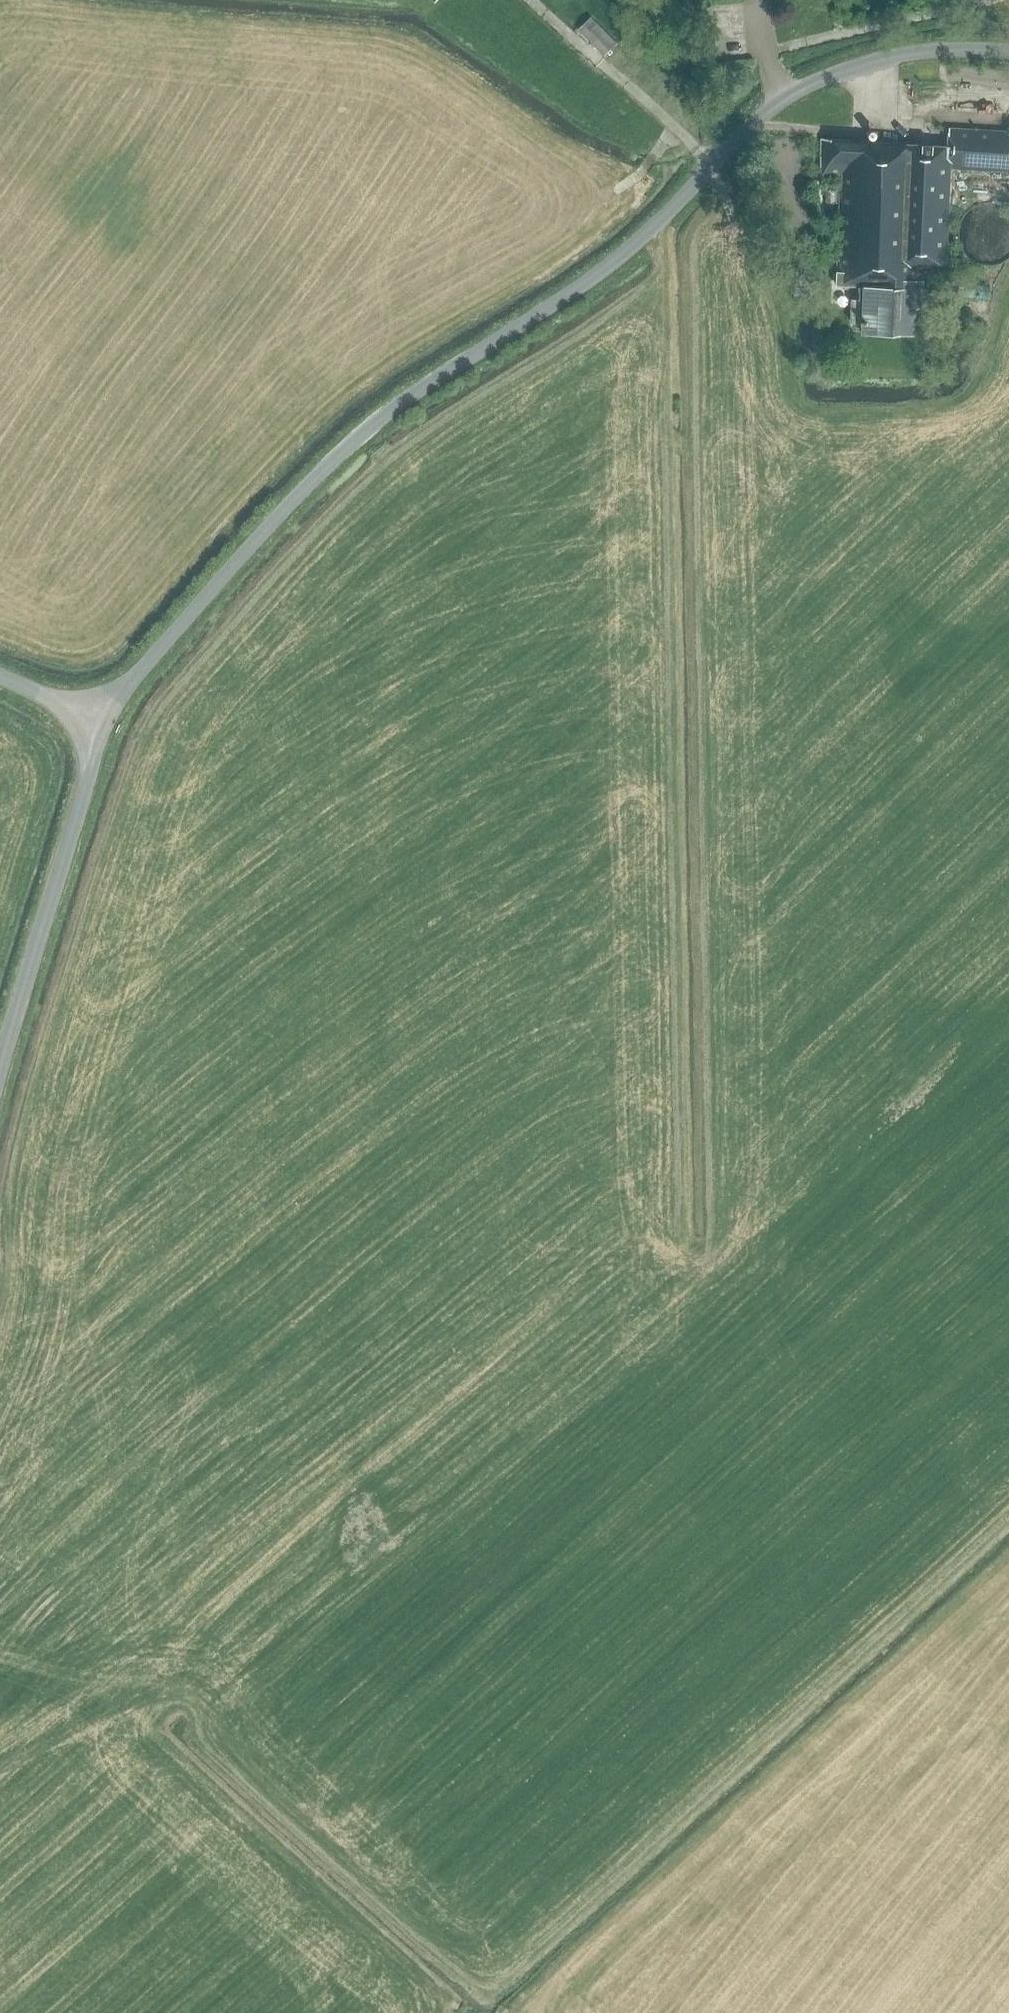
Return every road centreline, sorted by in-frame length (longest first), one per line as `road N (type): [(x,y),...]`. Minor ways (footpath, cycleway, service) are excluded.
road 1 (unclassified): [(91,722),(324,473),(434,379),(606,267),(769,113),(833,72),(896,54),(1008,56)]
road 2 (unclassified): [(0,1066),(88,784),(91,722)]

